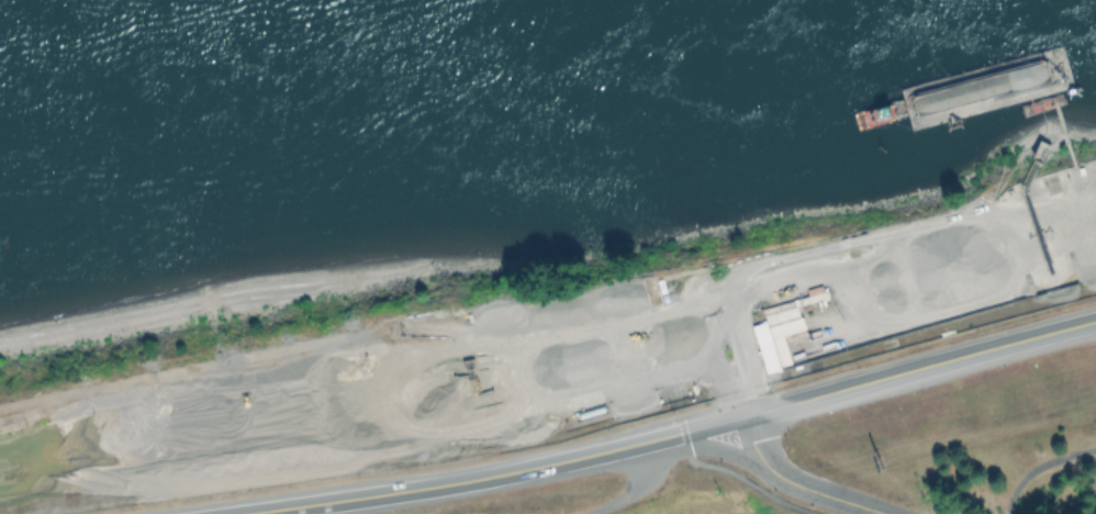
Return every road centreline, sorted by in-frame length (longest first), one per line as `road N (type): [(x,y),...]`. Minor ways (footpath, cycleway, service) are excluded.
road 1 (secondary): [(251,513),(468,482),(684,434)]
road 2 (secondary): [(745,417),(1095,322)]
road 3 (tertiary): [(765,463),(784,480),(882,513)]

